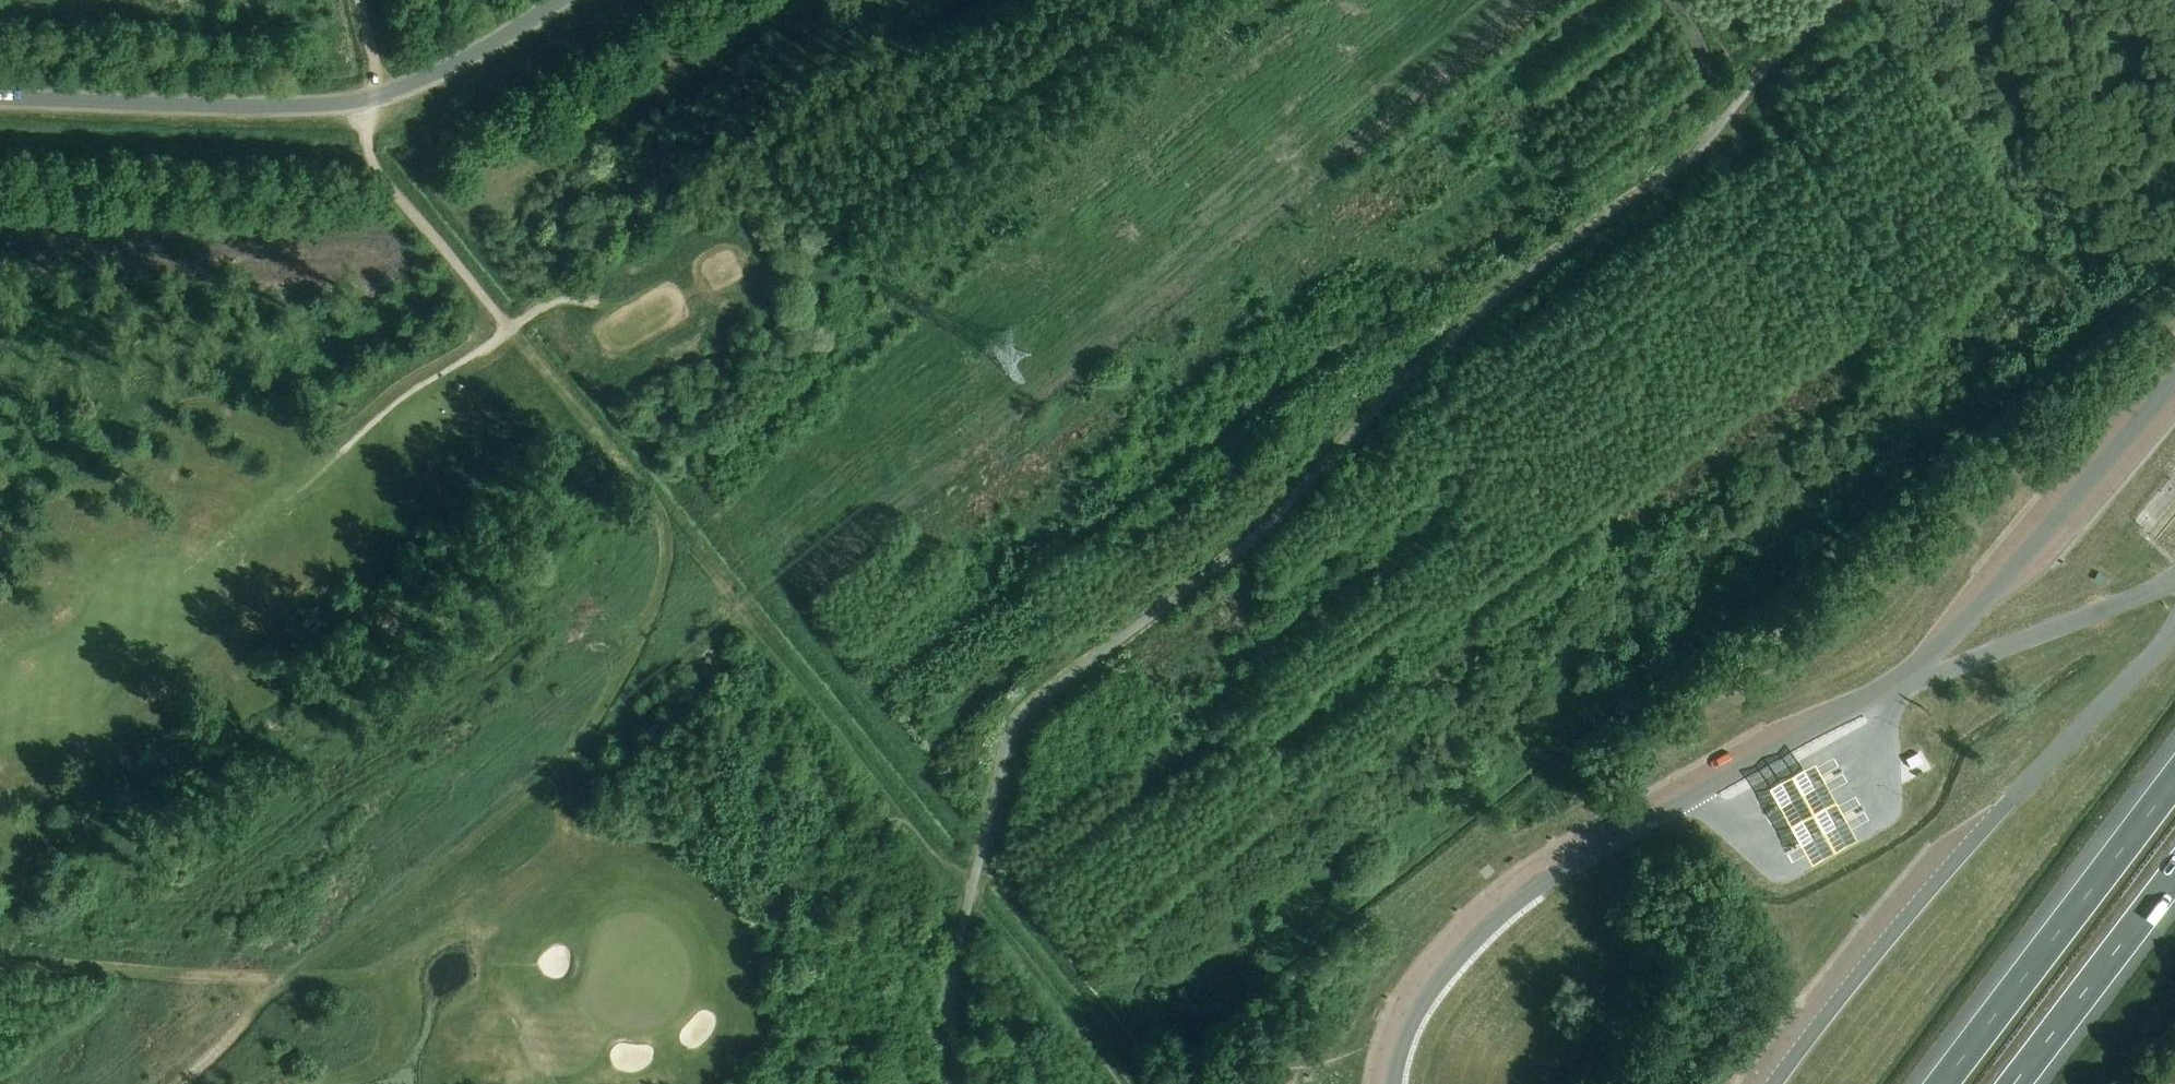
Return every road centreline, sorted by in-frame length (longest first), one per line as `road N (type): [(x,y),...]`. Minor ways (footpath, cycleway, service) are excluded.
road 1 (unclassified): [(560,0),(380,98),(267,106),(0,97)]
road 2 (motorway): [(2174,778),(1941,1083)]
road 3 (motorway): [(2017,1083),(2174,877)]

